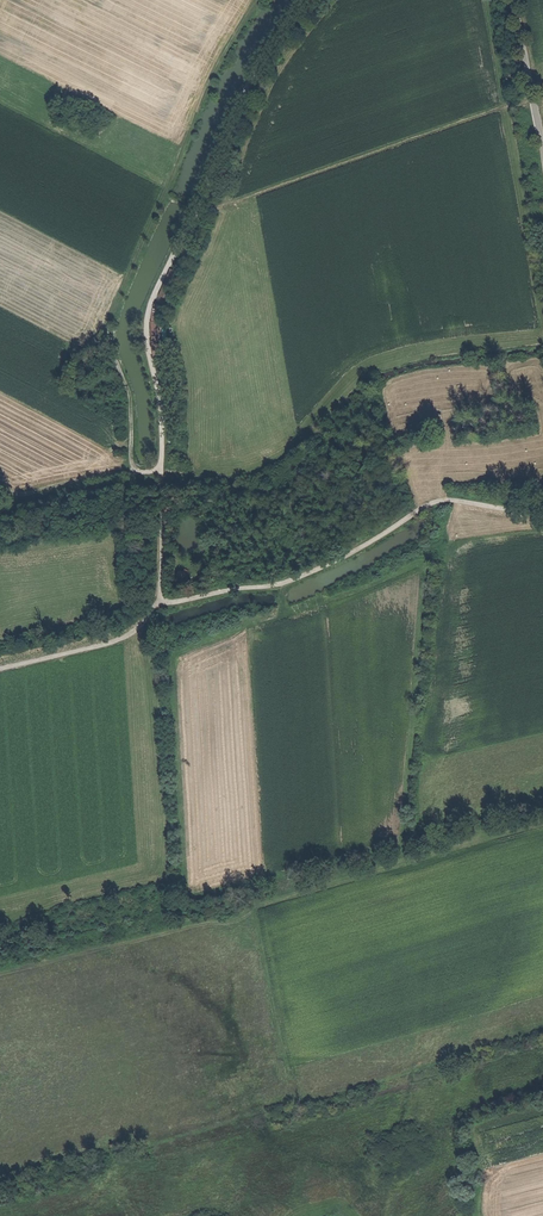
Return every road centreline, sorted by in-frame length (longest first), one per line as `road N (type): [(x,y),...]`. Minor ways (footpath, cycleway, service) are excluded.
road 1 (track): [(542,510),(431,503),(297,578),(159,603),(161,409),(145,325),(257,68),(308,0)]
road 2 (track): [(259,0),(212,76),(107,333),(128,404),(132,473),(161,470)]
road 3 (track): [(533,99),(214,212),(194,211)]
road 4 (track): [(159,603),(109,643),(0,668)]
road 5 (tertiary): [(514,0),(542,149)]

